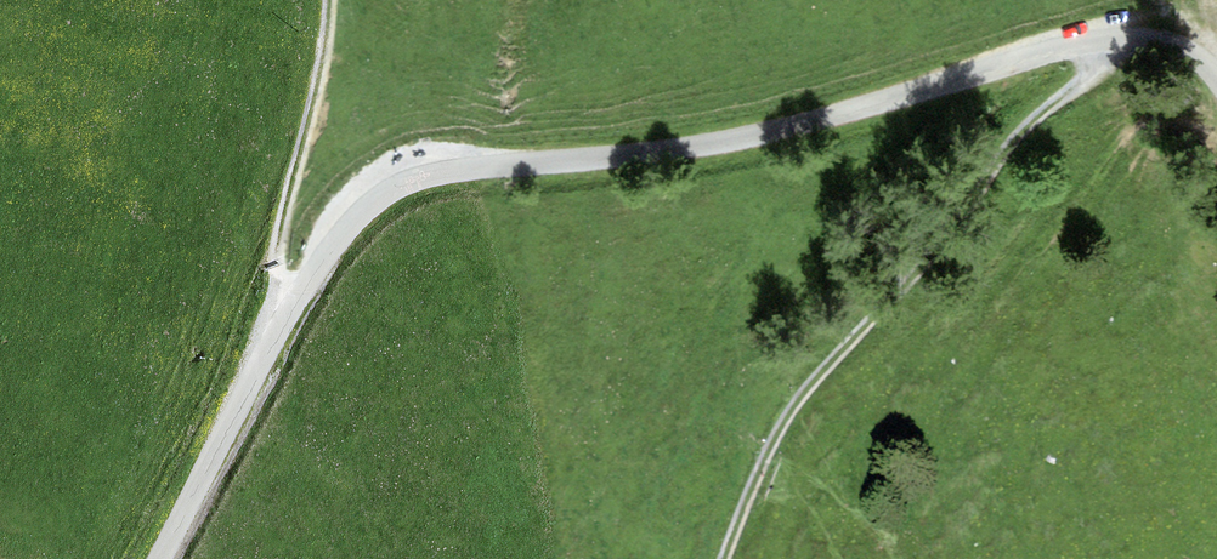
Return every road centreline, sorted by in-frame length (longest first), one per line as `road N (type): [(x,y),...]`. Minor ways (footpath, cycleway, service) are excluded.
road 1 (unclassified): [(1216,79),(1166,42),(1081,44),(727,142),(462,170),(400,186),(349,227),(306,284),(160,558)]
road 2 (track): [(1111,41),(1084,84),(1012,143),(918,272),(793,407),(724,558)]
road 3 (track): [(283,324),(277,251),(328,0)]

